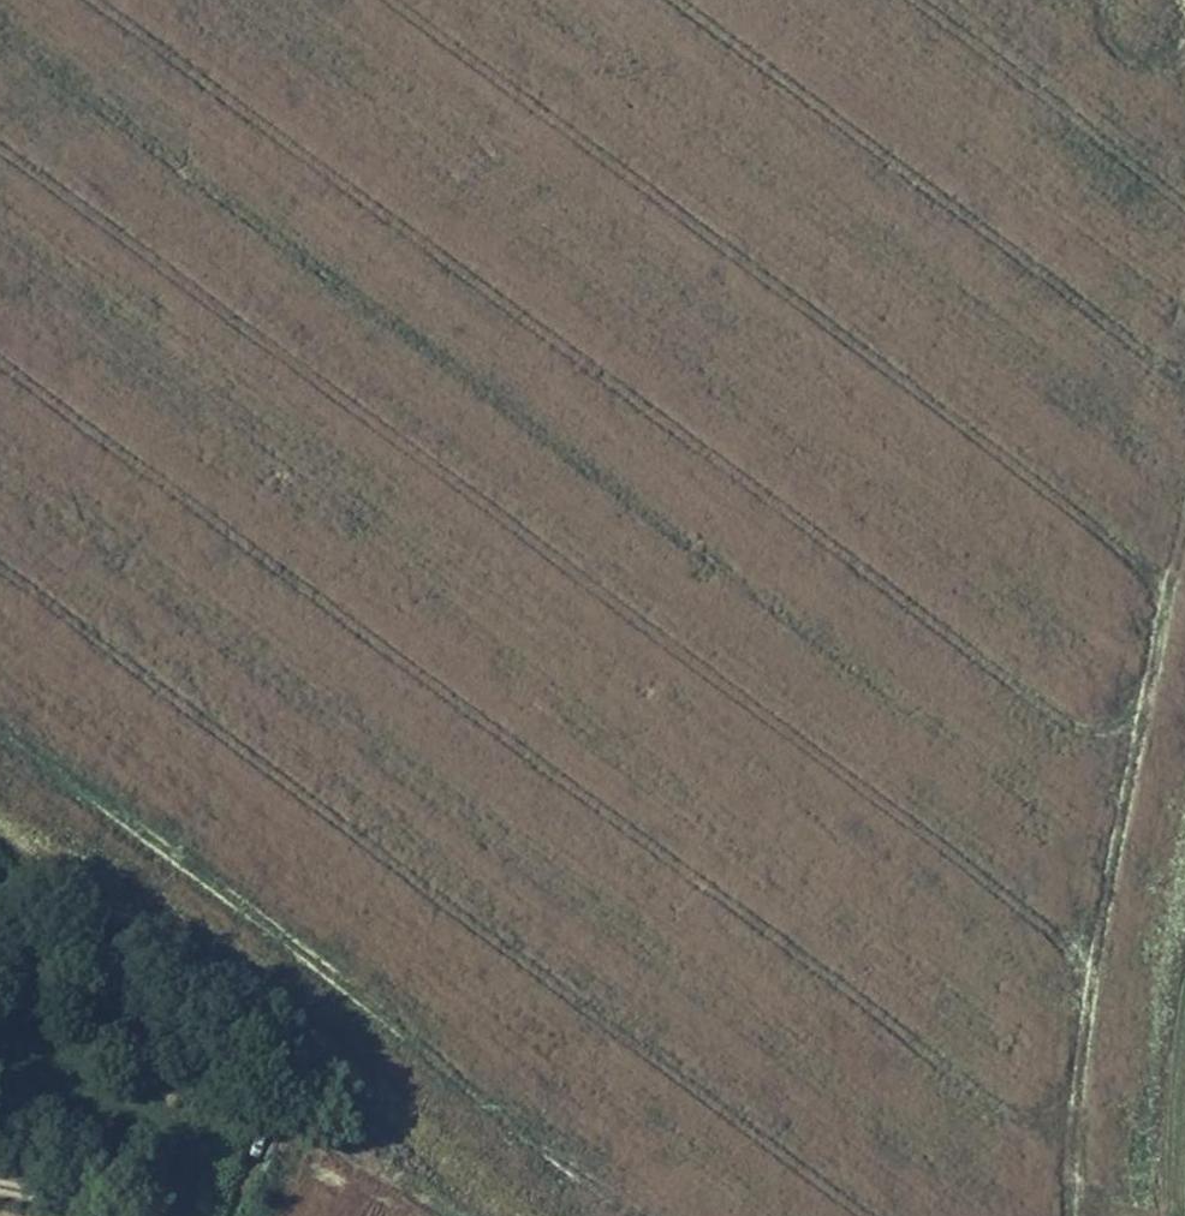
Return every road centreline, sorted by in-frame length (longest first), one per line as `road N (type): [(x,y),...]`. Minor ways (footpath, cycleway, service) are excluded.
road 1 (track): [(127,1215),(0,1187)]

